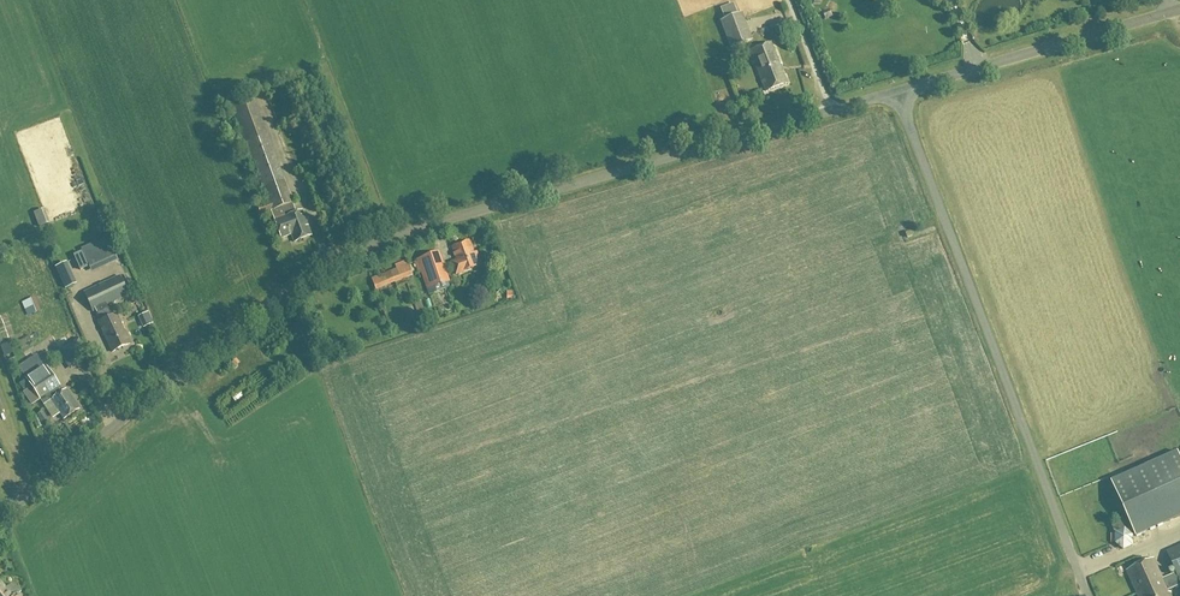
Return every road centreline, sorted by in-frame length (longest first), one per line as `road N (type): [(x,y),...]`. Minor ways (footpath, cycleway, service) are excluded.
road 1 (unclassified): [(0,517),(244,320),(378,241),(897,91)]
road 2 (unclassified): [(1089,595),(897,91)]
road 3 (unclassified): [(897,91),(1179,11)]

